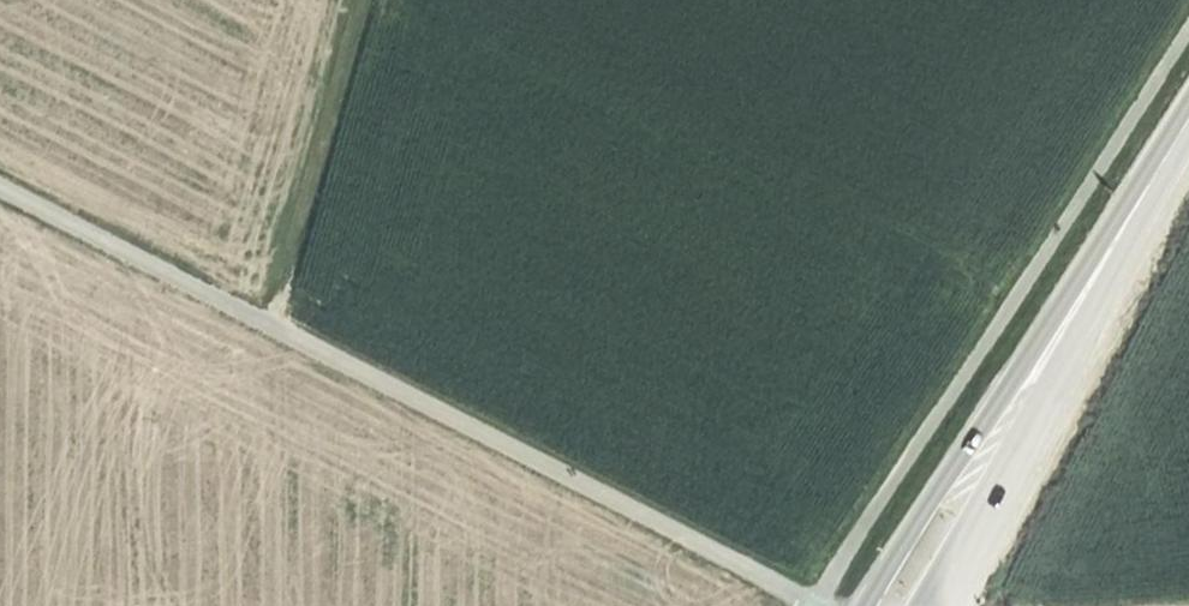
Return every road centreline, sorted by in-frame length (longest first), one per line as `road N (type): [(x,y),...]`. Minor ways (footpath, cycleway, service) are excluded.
road 1 (track): [(0,188),(815,604)]
road 2 (track): [(270,326),(362,0)]
road 3 (secondary): [(1188,127),(1035,374)]
road 4 (secondary): [(1035,374),(949,477),(869,605)]
road 5 (secondary): [(917,605),(985,492),(1035,374)]

